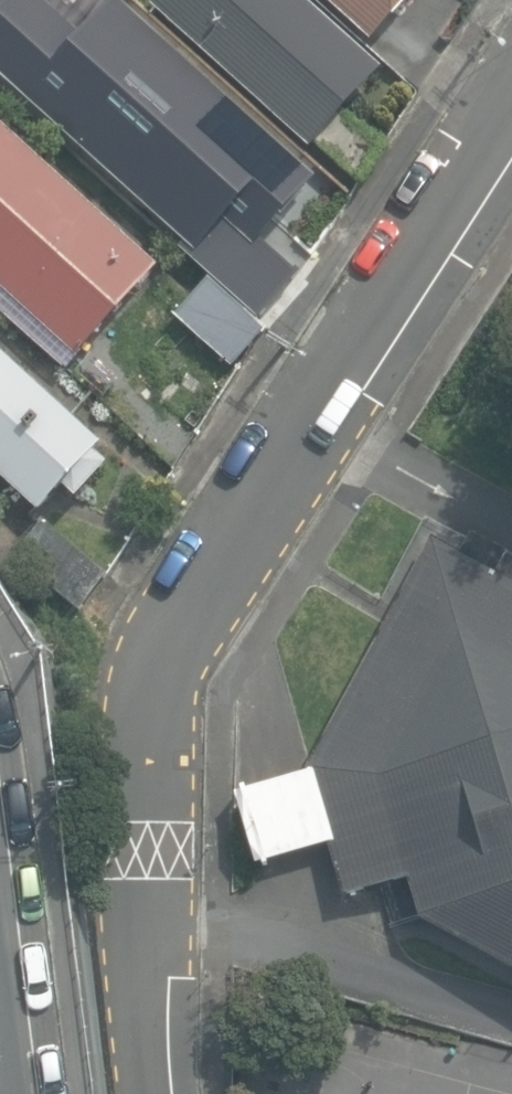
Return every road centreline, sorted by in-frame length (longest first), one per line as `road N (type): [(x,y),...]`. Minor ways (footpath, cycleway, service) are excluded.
road 1 (residential): [(159,1093),(144,850),(152,681),(178,616),(511,133)]

